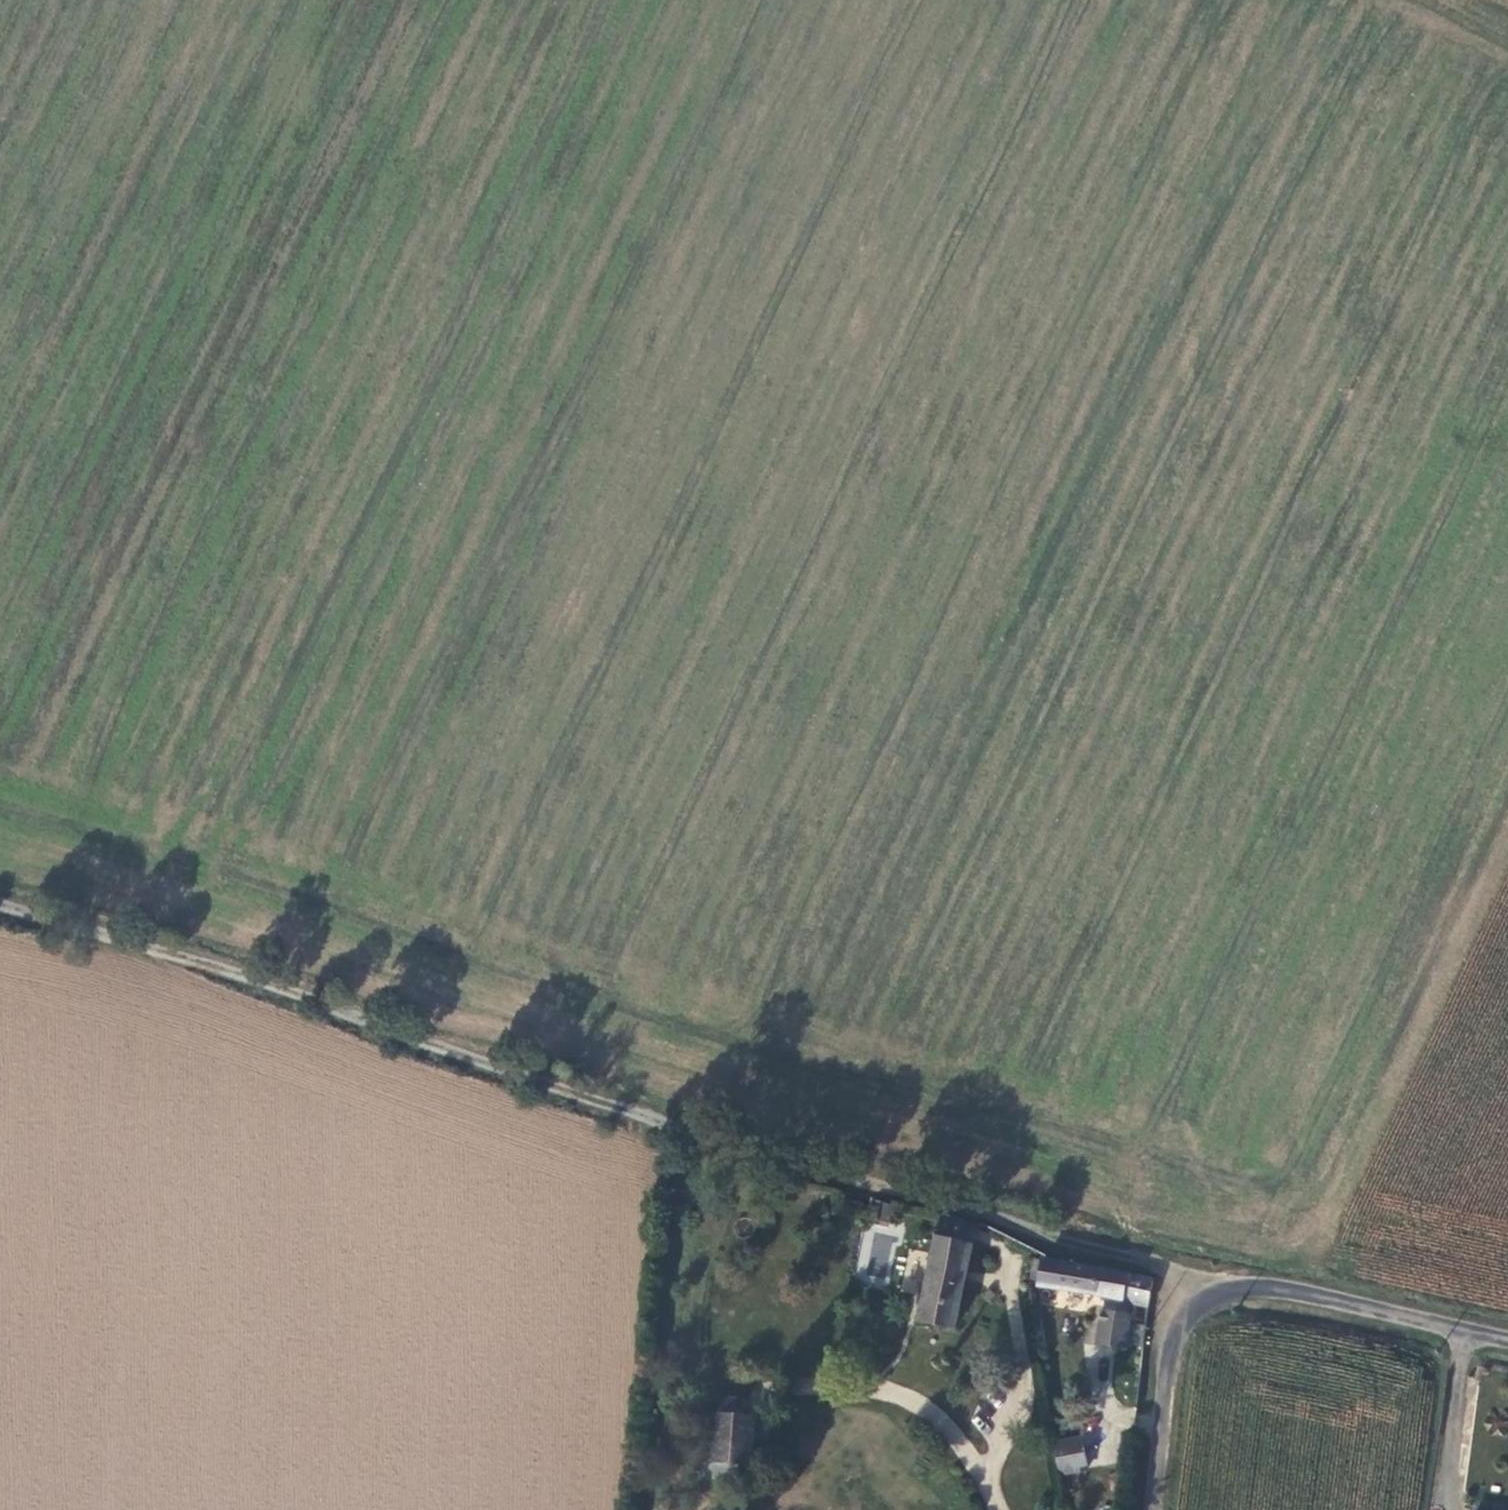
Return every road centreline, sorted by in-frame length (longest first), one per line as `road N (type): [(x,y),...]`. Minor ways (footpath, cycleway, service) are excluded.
road 1 (track): [(0,904),(1221,1293)]
road 2 (unclassified): [(1507,1340),(1282,1289),(1221,1293),(1201,1303),(1174,1342),(1151,1509)]

